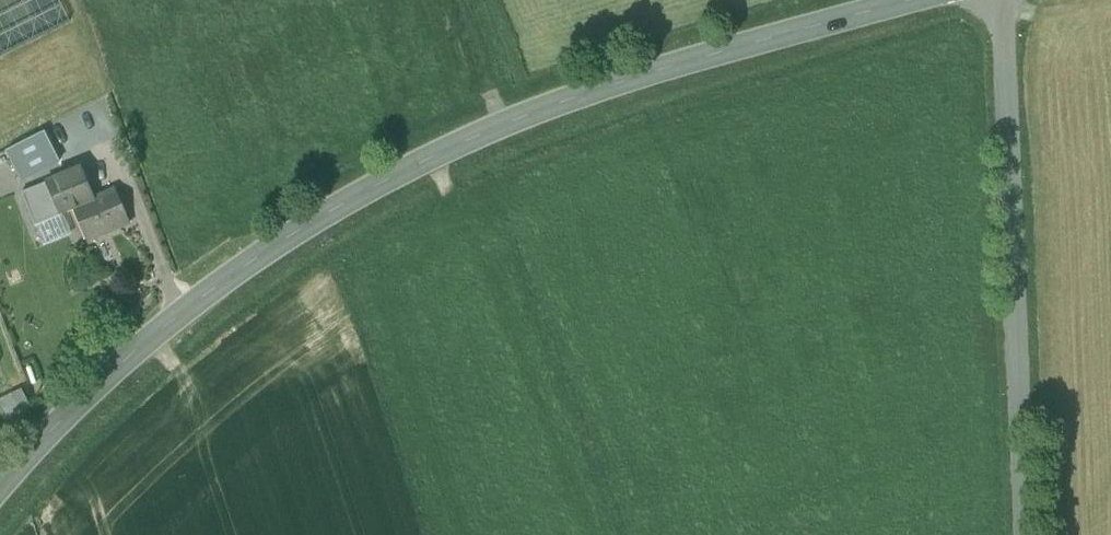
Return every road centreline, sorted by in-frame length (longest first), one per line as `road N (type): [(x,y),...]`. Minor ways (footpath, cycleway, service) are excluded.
road 1 (tertiary): [(0,492),(64,418),(201,299),(334,210),(472,139),(654,73),(915,0)]
road 2 (tertiary): [(1025,534),(1002,0)]
road 3 (track): [(510,125),(464,0)]

